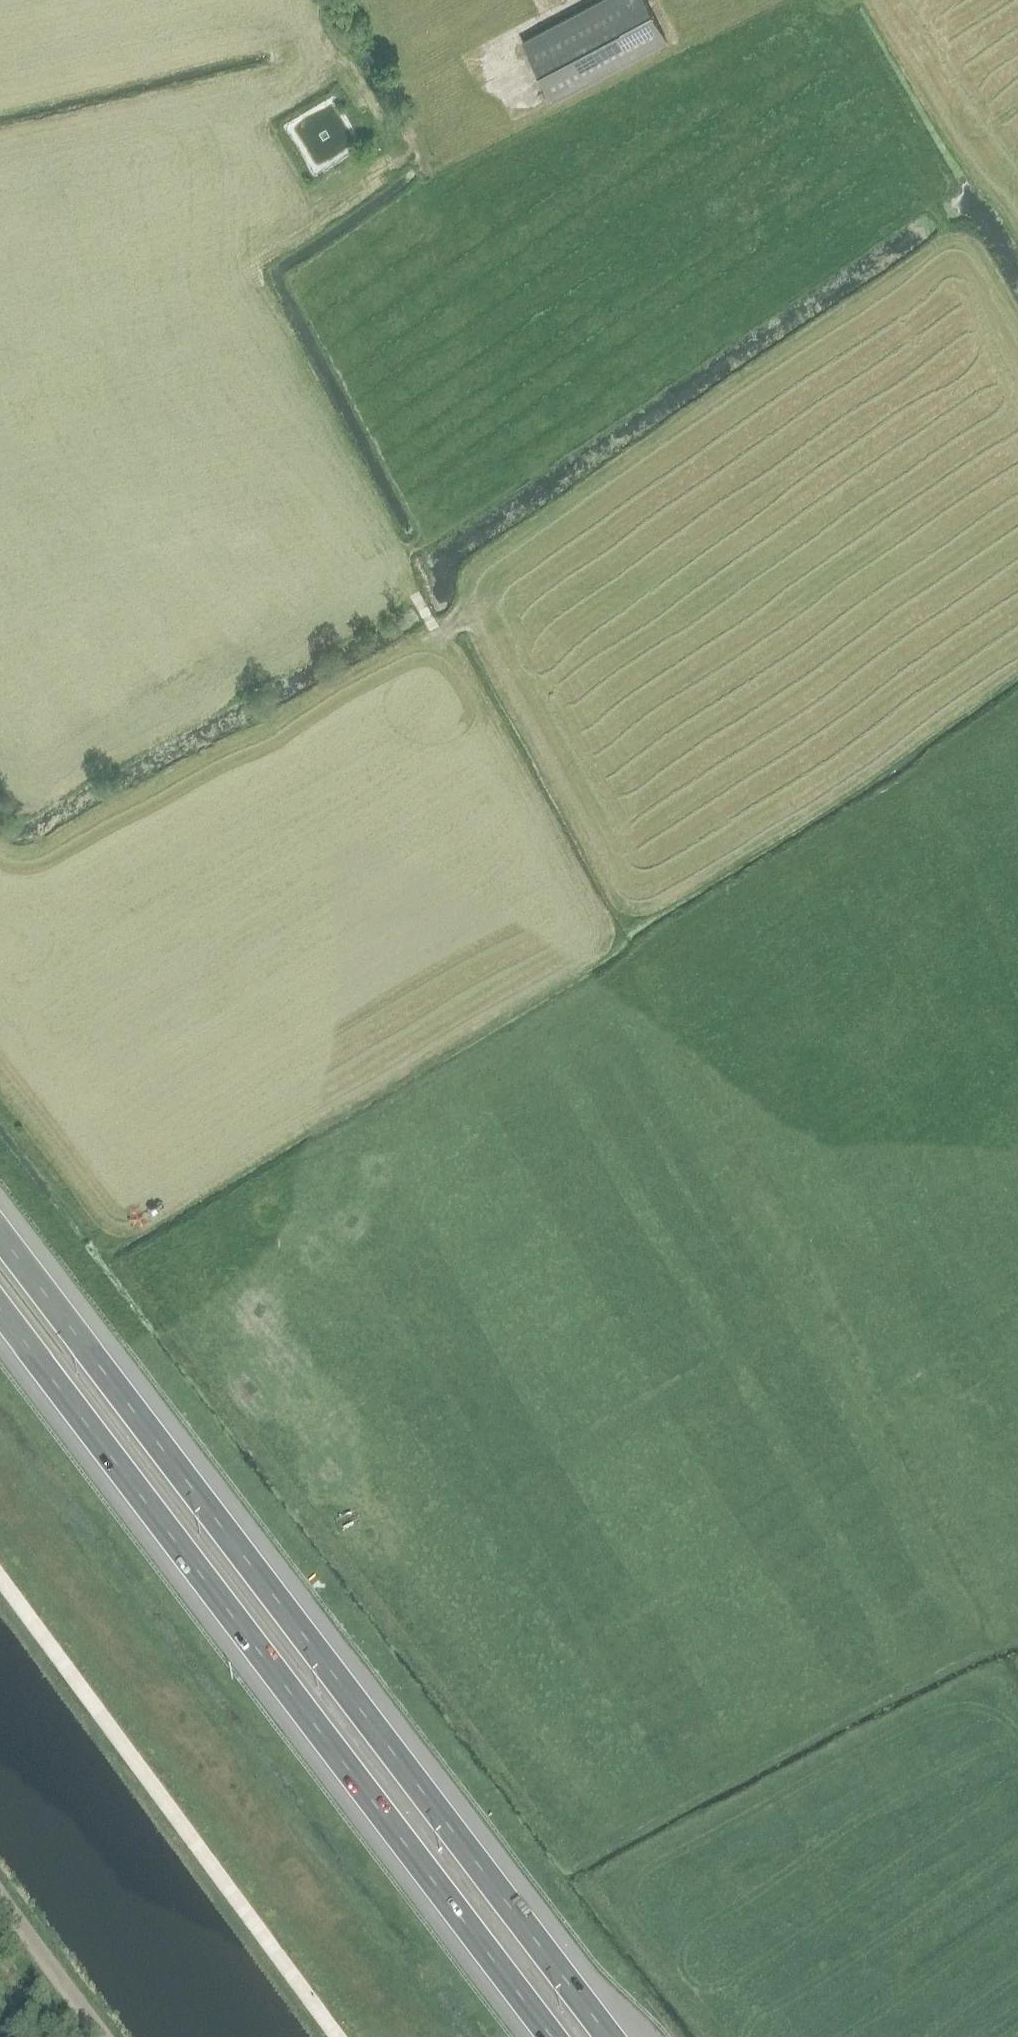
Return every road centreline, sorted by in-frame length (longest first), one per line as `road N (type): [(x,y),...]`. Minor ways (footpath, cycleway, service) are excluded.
road 1 (motorway): [(617,2036),(0,1227)]
road 2 (motorway): [(0,1316),(549,2036)]
road 3 (track): [(260,294),(251,276),(256,259),(352,201),(423,145)]
road 4 (track): [(0,1880),(113,2036)]

